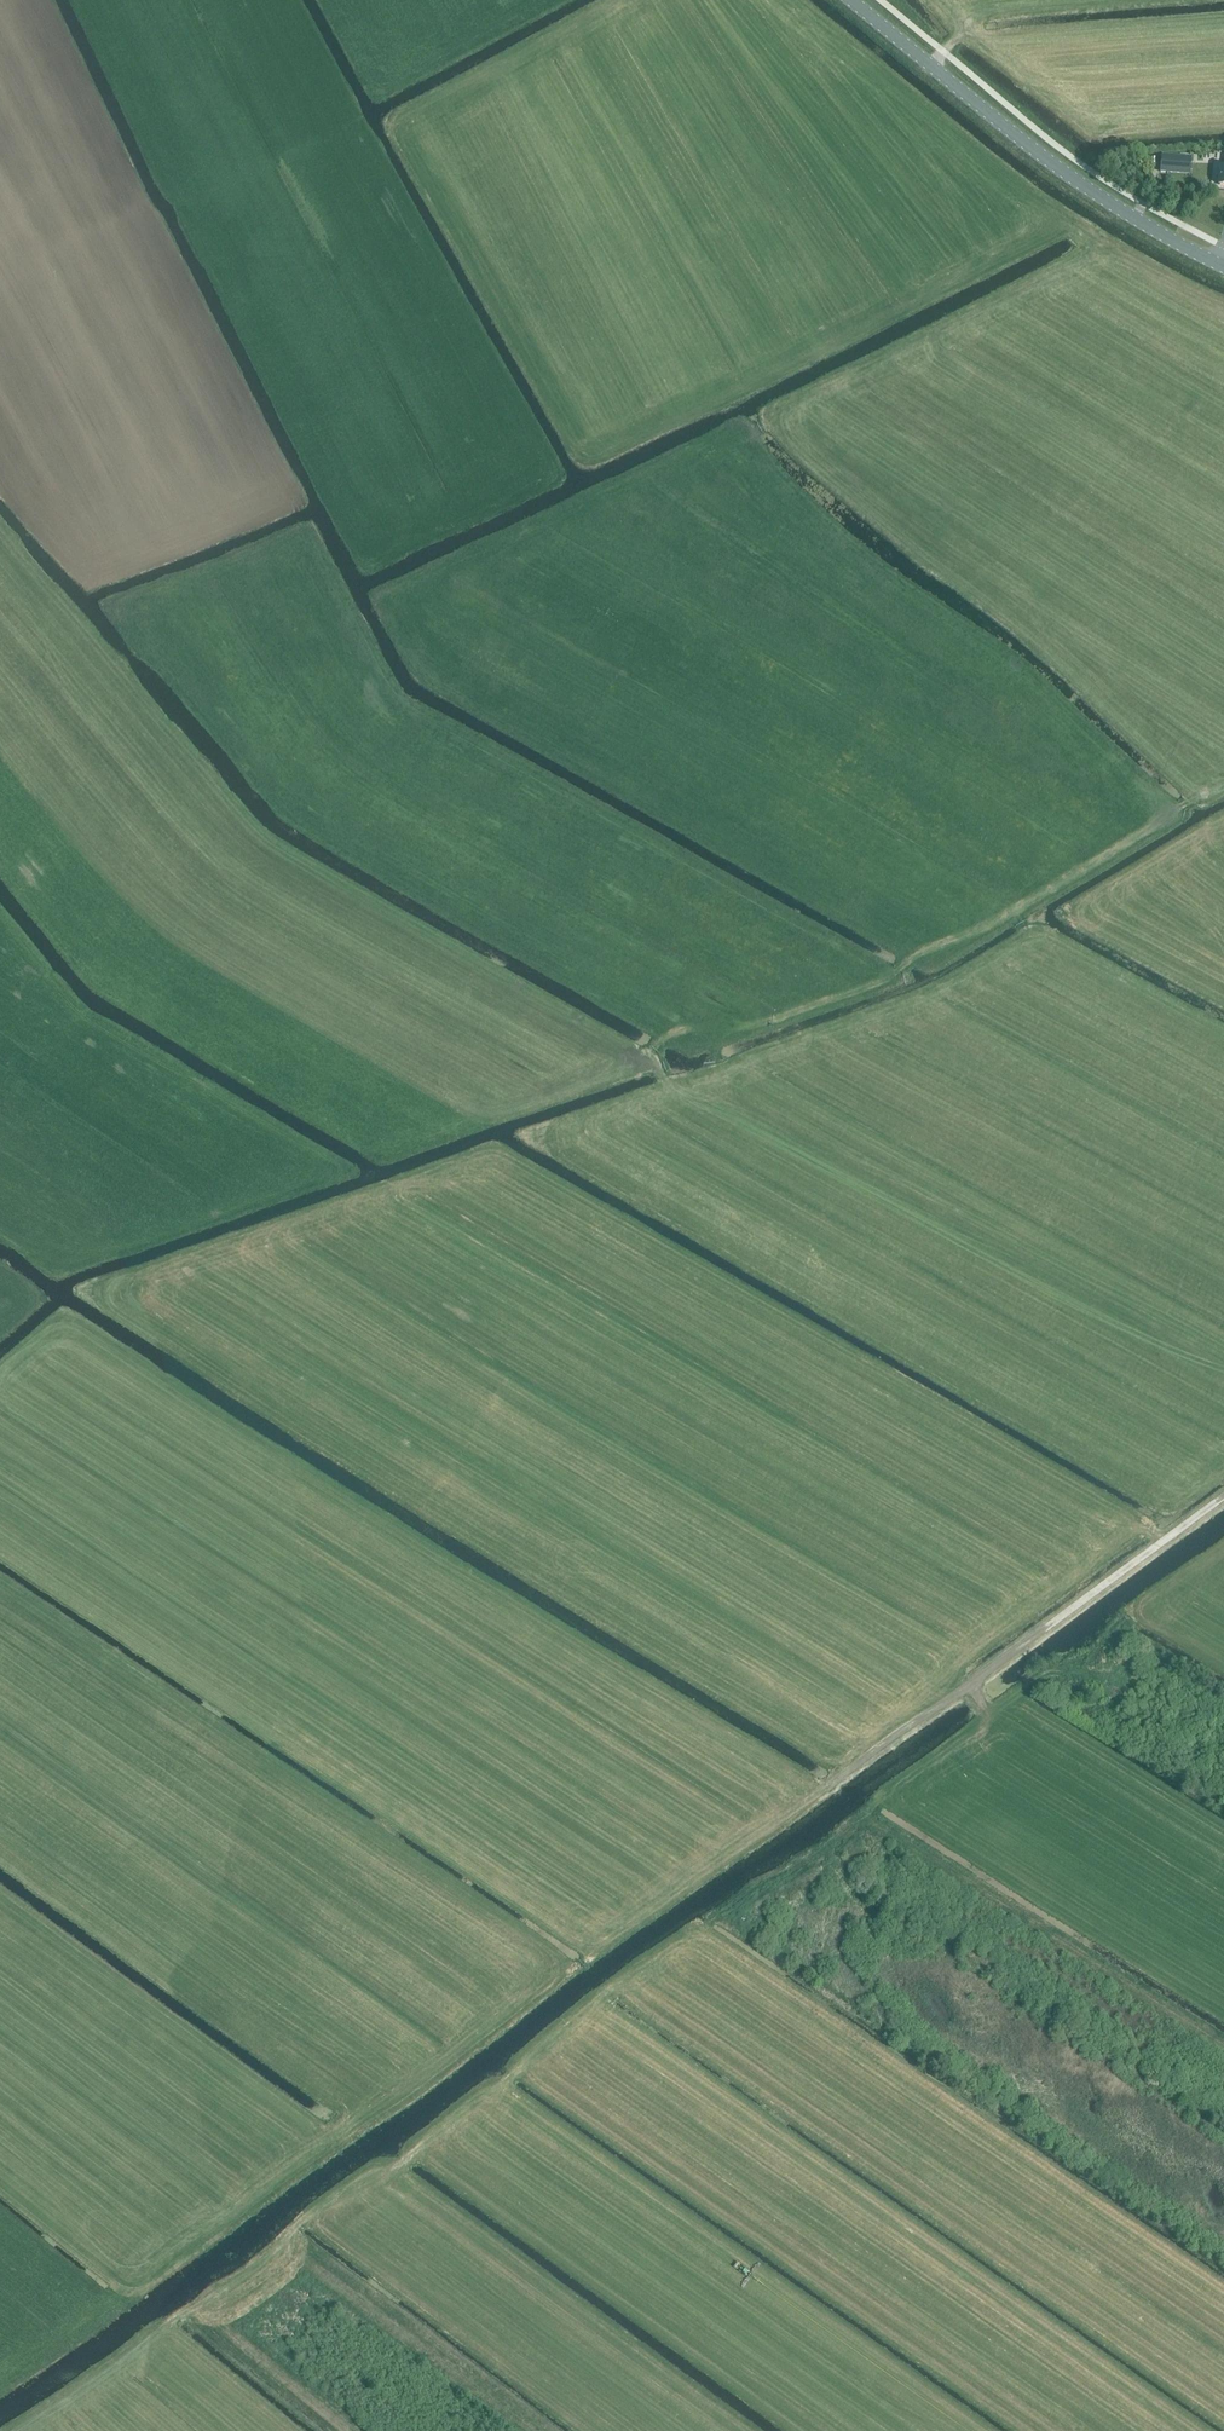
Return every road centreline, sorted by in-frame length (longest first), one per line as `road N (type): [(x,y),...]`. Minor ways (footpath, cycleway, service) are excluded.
road 1 (track): [(832,1787),(1223,1498)]
road 2 (secondary): [(1223,267),(1071,178),(851,0)]

